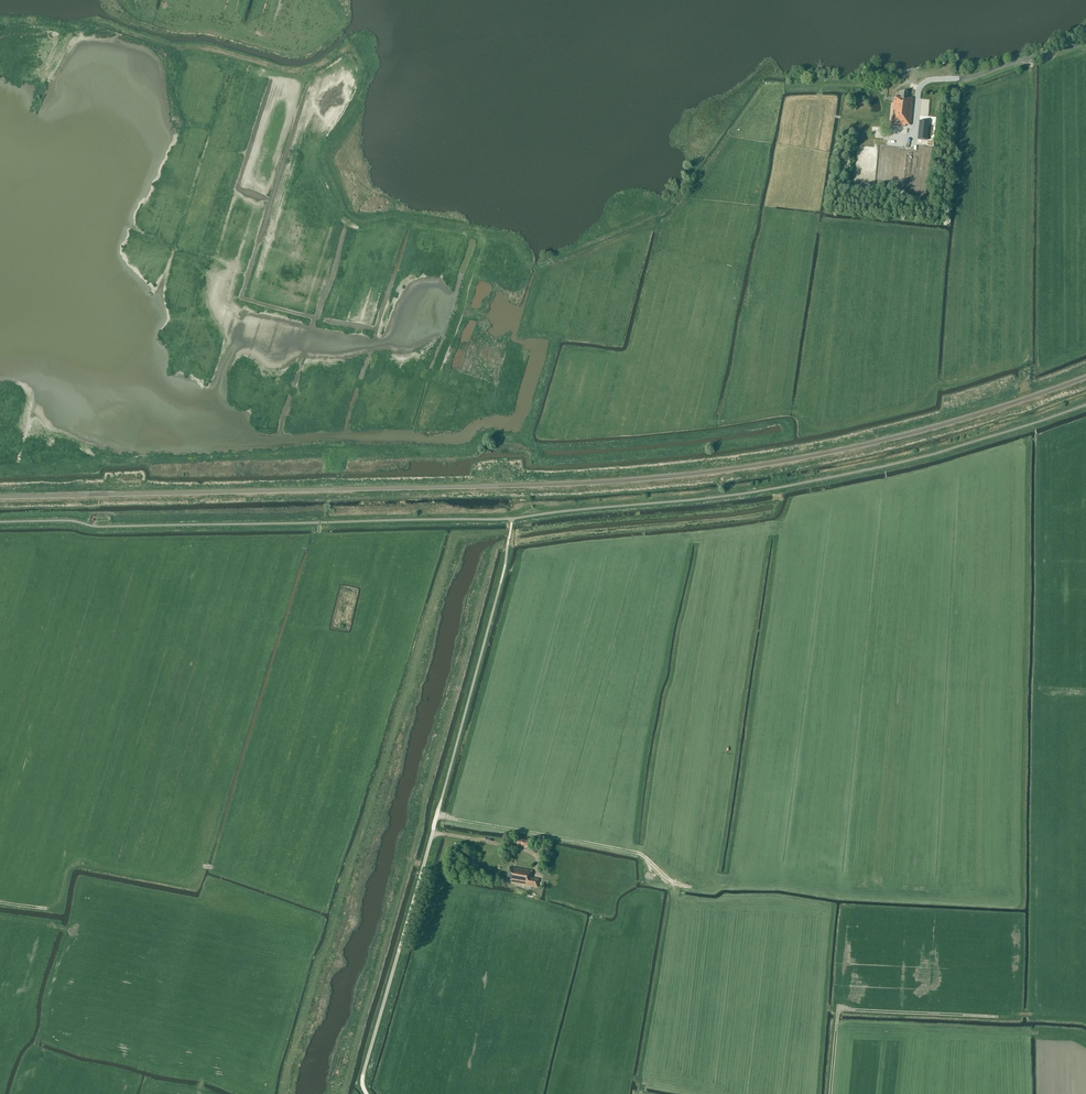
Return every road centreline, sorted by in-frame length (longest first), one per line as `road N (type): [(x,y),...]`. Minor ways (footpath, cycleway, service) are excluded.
road 1 (unclassified): [(366,1093),(363,1074),(440,809)]
road 2 (track): [(831,1093),(838,1010),(997,1017)]
road 3 (track): [(438,816),(642,855)]
road 4 (track): [(1085,44),(918,90)]

